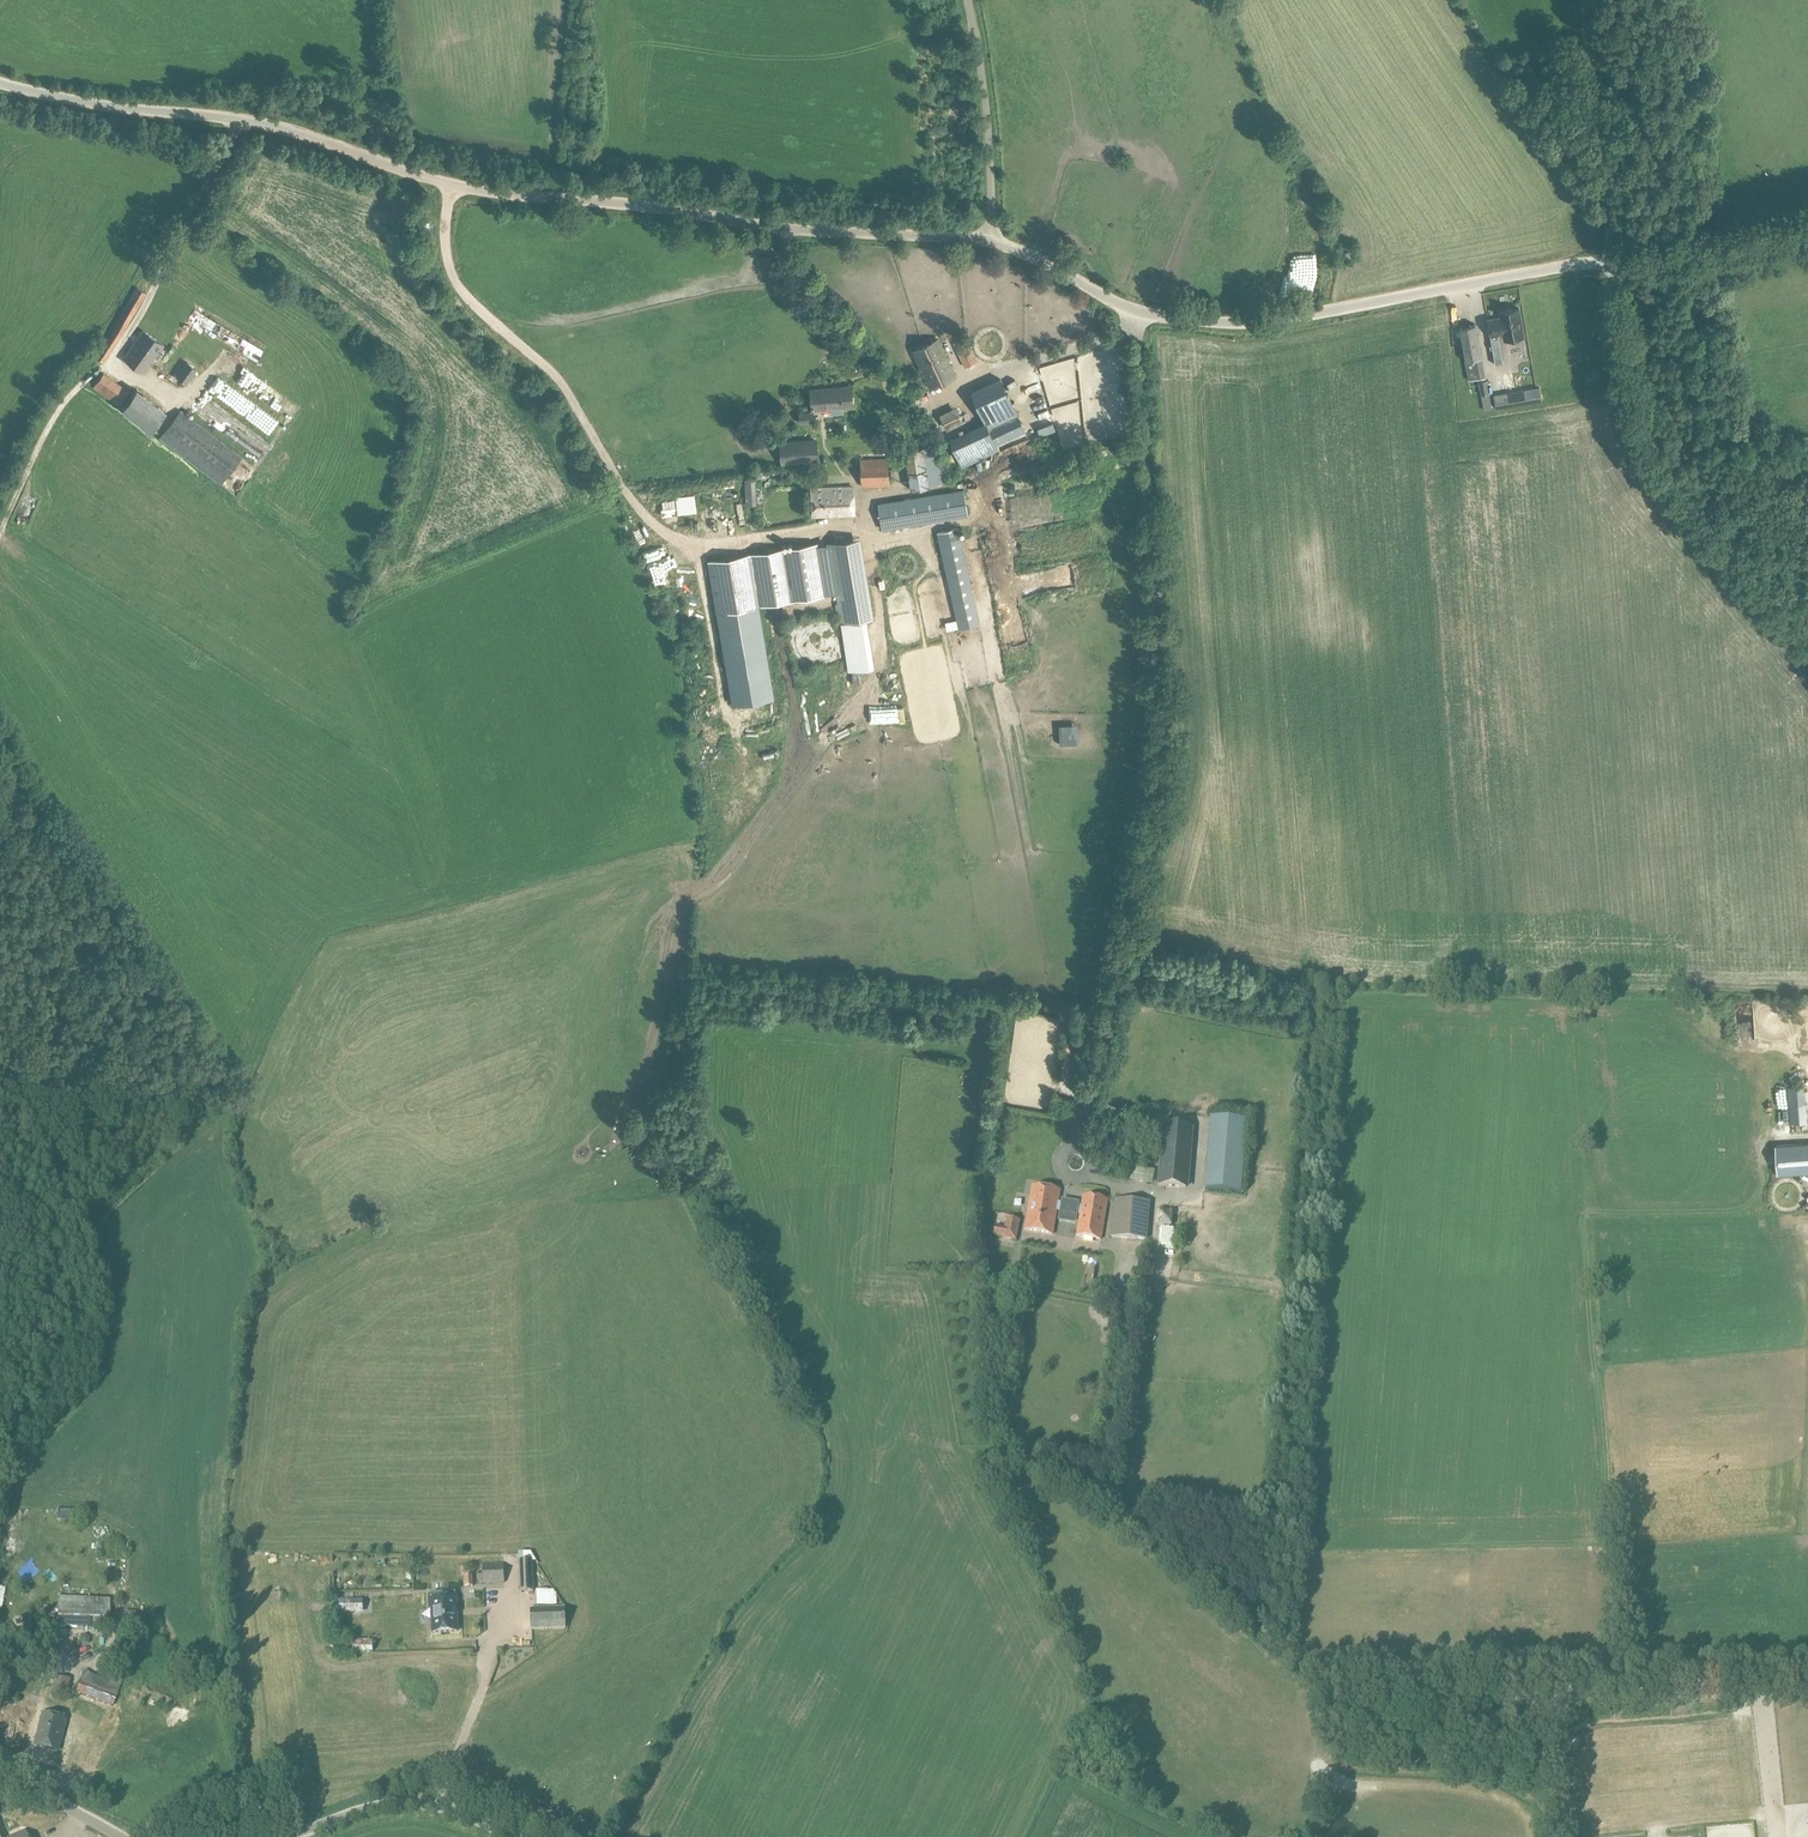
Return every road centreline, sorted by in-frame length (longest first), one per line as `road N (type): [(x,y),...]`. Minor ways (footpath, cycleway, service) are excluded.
road 1 (unclassified): [(1807,632),(1650,451),(1614,259),(1315,323),(1202,329),(1151,321),(988,243)]
road 2 (unclassified): [(988,243),(786,230),(494,193),(264,125),(0,84)]
road 3 (track): [(827,530),(707,549),(674,545),(551,369),(451,278),(452,185)]
road 4 (track): [(1590,0),(1614,259)]
road 5 (unclassified): [(988,243),(989,137),(967,0)]
road 6 (tertiary): [(287,1836),(362,1807),(423,1799),(512,1836)]
road 7 (track): [(1633,256),(1807,226)]
road 8 (tertiary): [(0,1771),(140,1836)]

